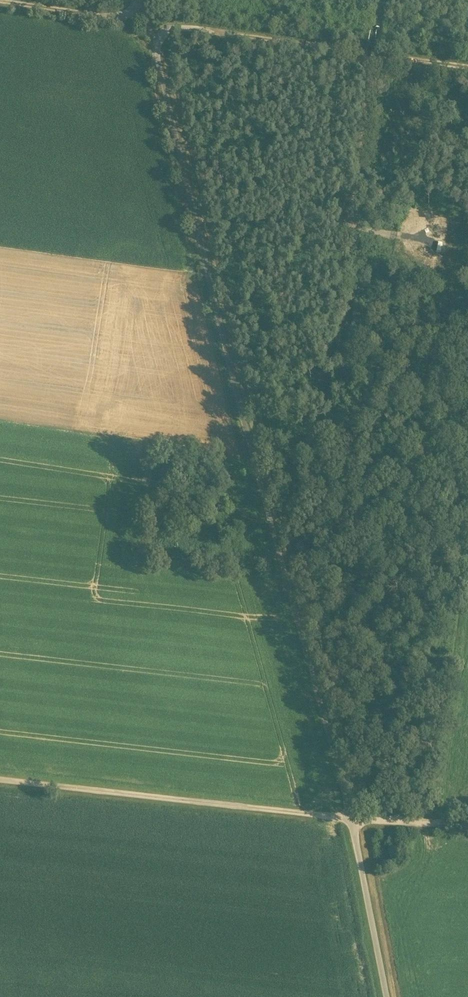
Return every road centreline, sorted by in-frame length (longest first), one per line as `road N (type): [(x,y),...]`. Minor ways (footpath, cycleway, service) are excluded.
road 1 (unclassified): [(156,43),(252,442),(342,765),(388,996)]
road 2 (track): [(0,781),(467,826)]
road 3 (track): [(467,70),(171,29),(156,43)]
road 4 (track): [(252,442),(467,472)]
road 5 (track): [(378,76),(358,227),(399,236)]
road 6 (track): [(0,2),(116,18),(139,4)]

